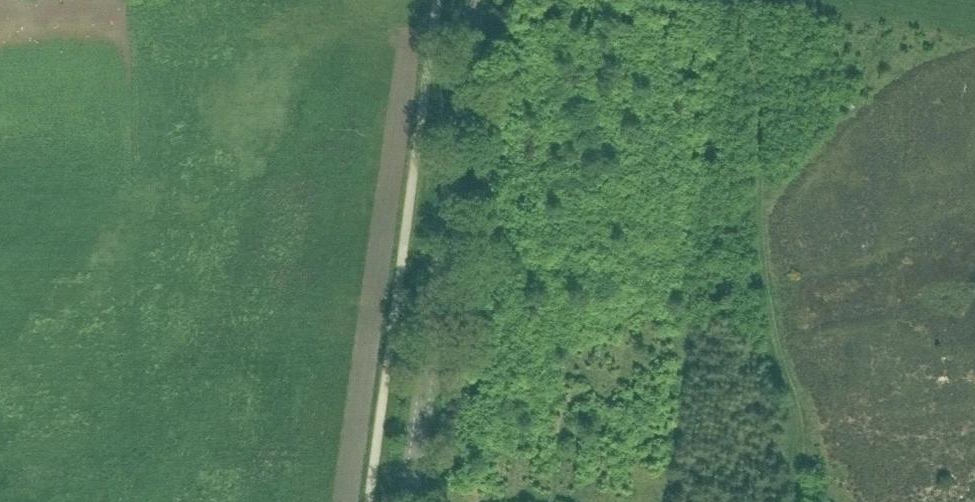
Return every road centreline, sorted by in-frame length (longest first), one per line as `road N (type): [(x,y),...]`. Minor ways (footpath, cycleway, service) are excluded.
road 1 (tertiary): [(408,501),(477,0)]

